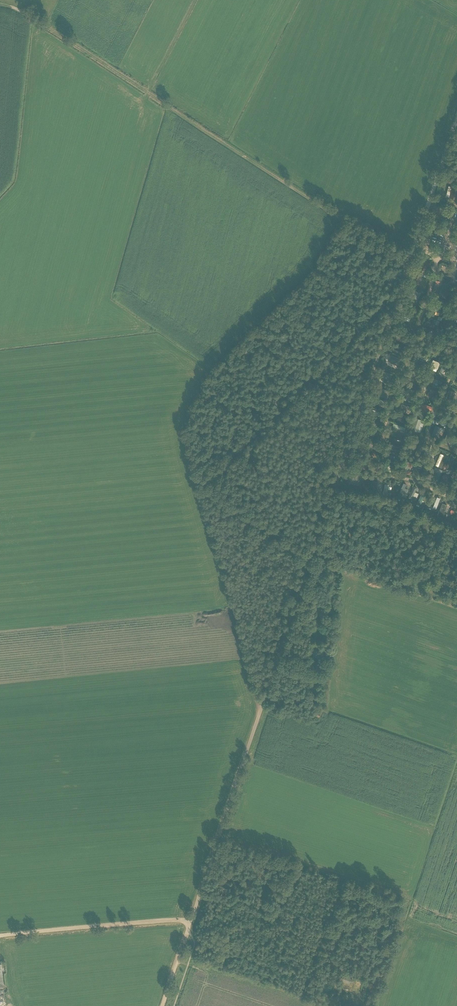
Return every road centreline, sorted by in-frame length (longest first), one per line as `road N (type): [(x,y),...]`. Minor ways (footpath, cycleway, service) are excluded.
road 1 (unclassified): [(188,929),(456,120)]
road 2 (track): [(0,5),(412,257)]
road 3 (track): [(0,936),(184,920),(188,929)]

